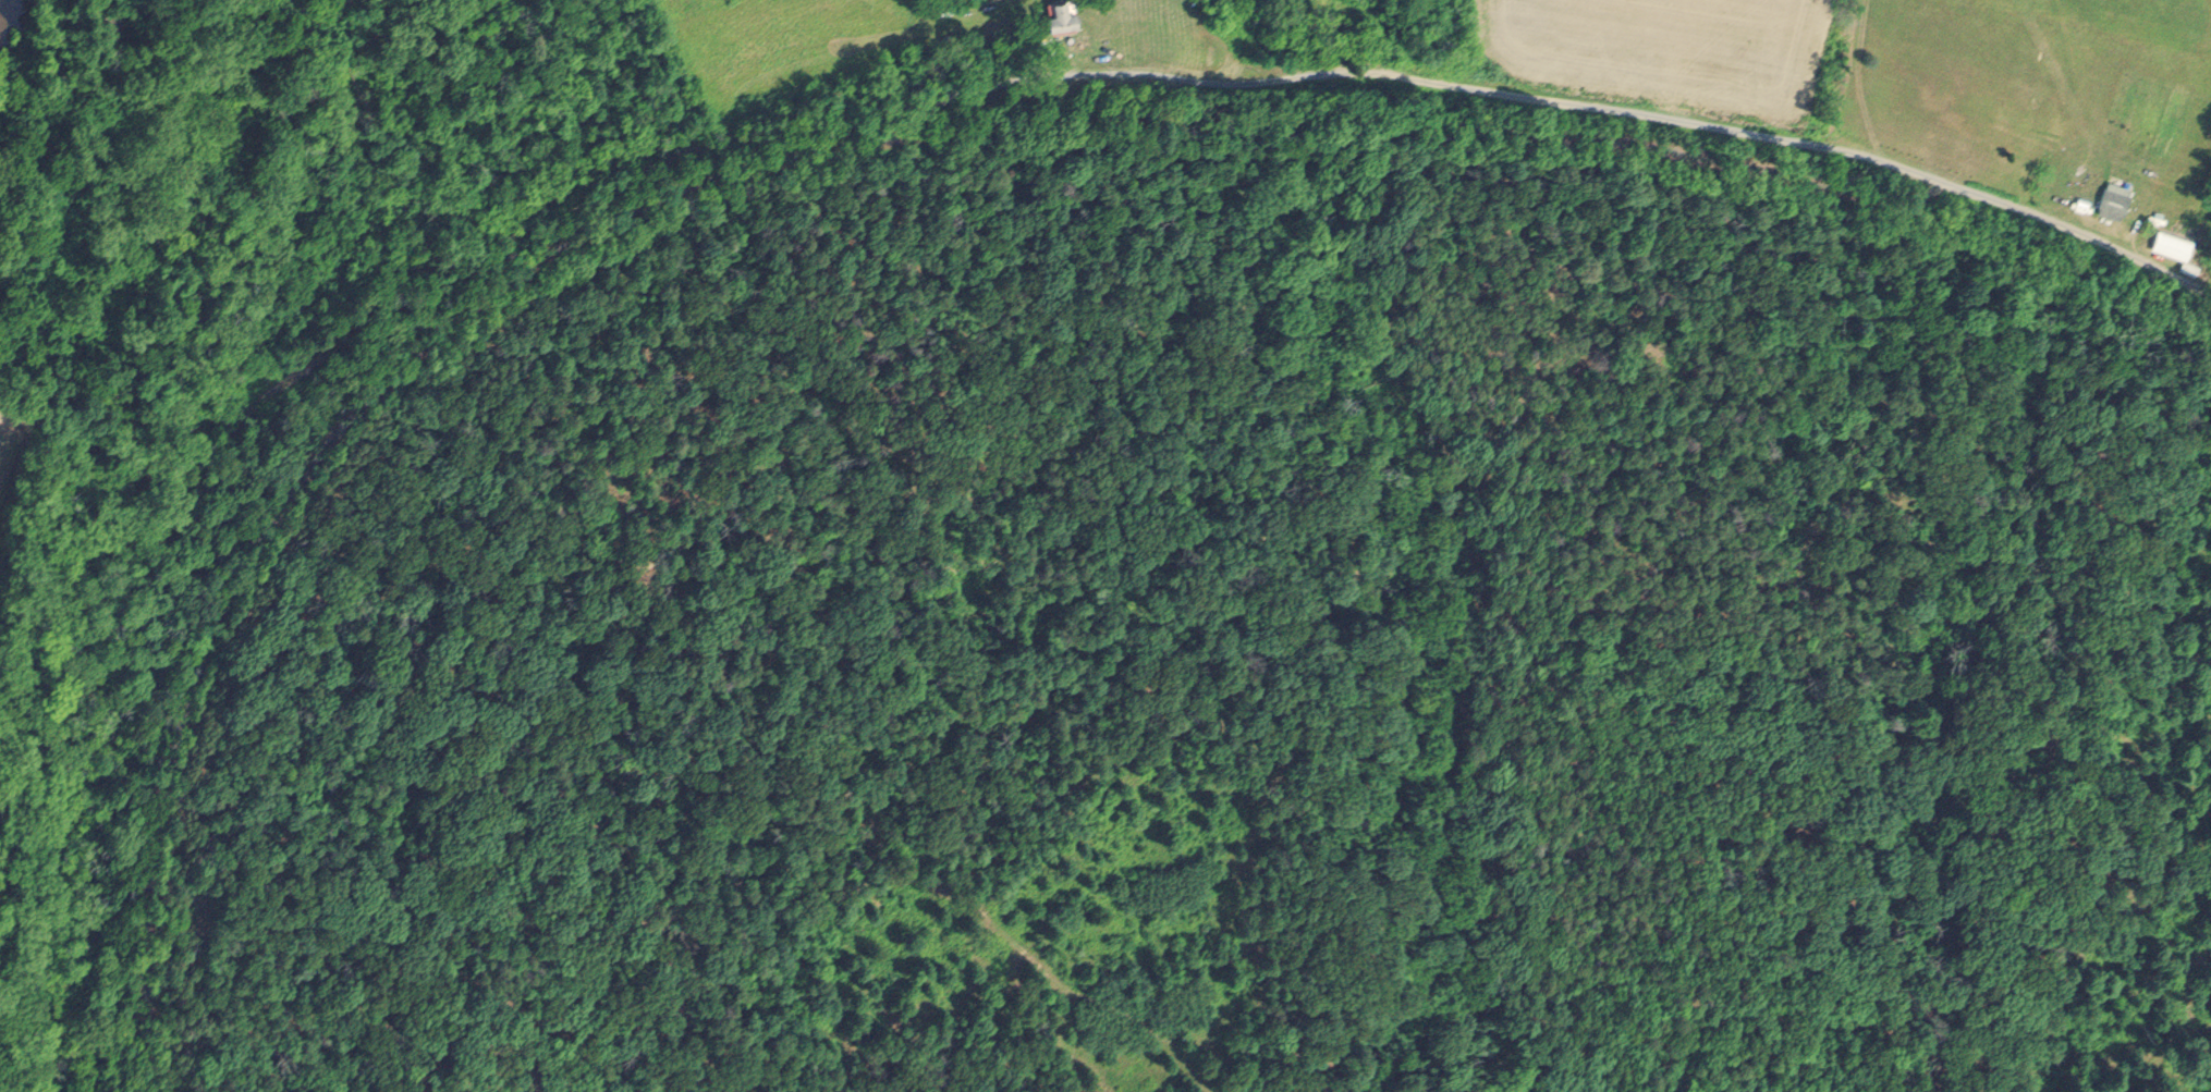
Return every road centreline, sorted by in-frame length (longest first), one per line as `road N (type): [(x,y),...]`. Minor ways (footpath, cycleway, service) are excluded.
road 1 (residential): [(2210,297),(1987,206),(1817,157),(1663,125),(1444,89),(1319,79),(1092,79)]
road 2 (track): [(868,118),(681,168),(581,210),(435,292),(310,375)]

